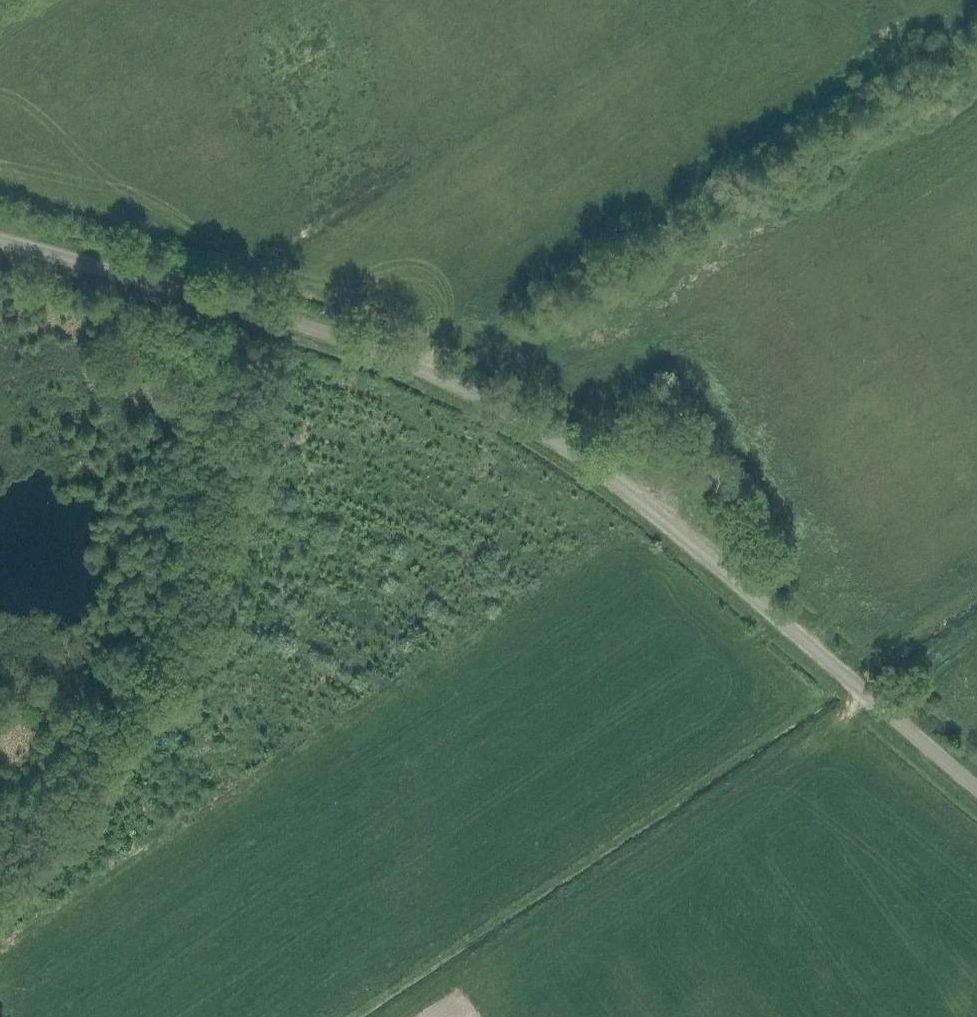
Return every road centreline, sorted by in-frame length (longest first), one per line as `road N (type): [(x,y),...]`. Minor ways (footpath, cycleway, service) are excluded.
road 1 (unclassified): [(976,787),(590,462),(497,405),(338,337),(0,239)]
road 2 (track): [(866,692),(385,1016)]

